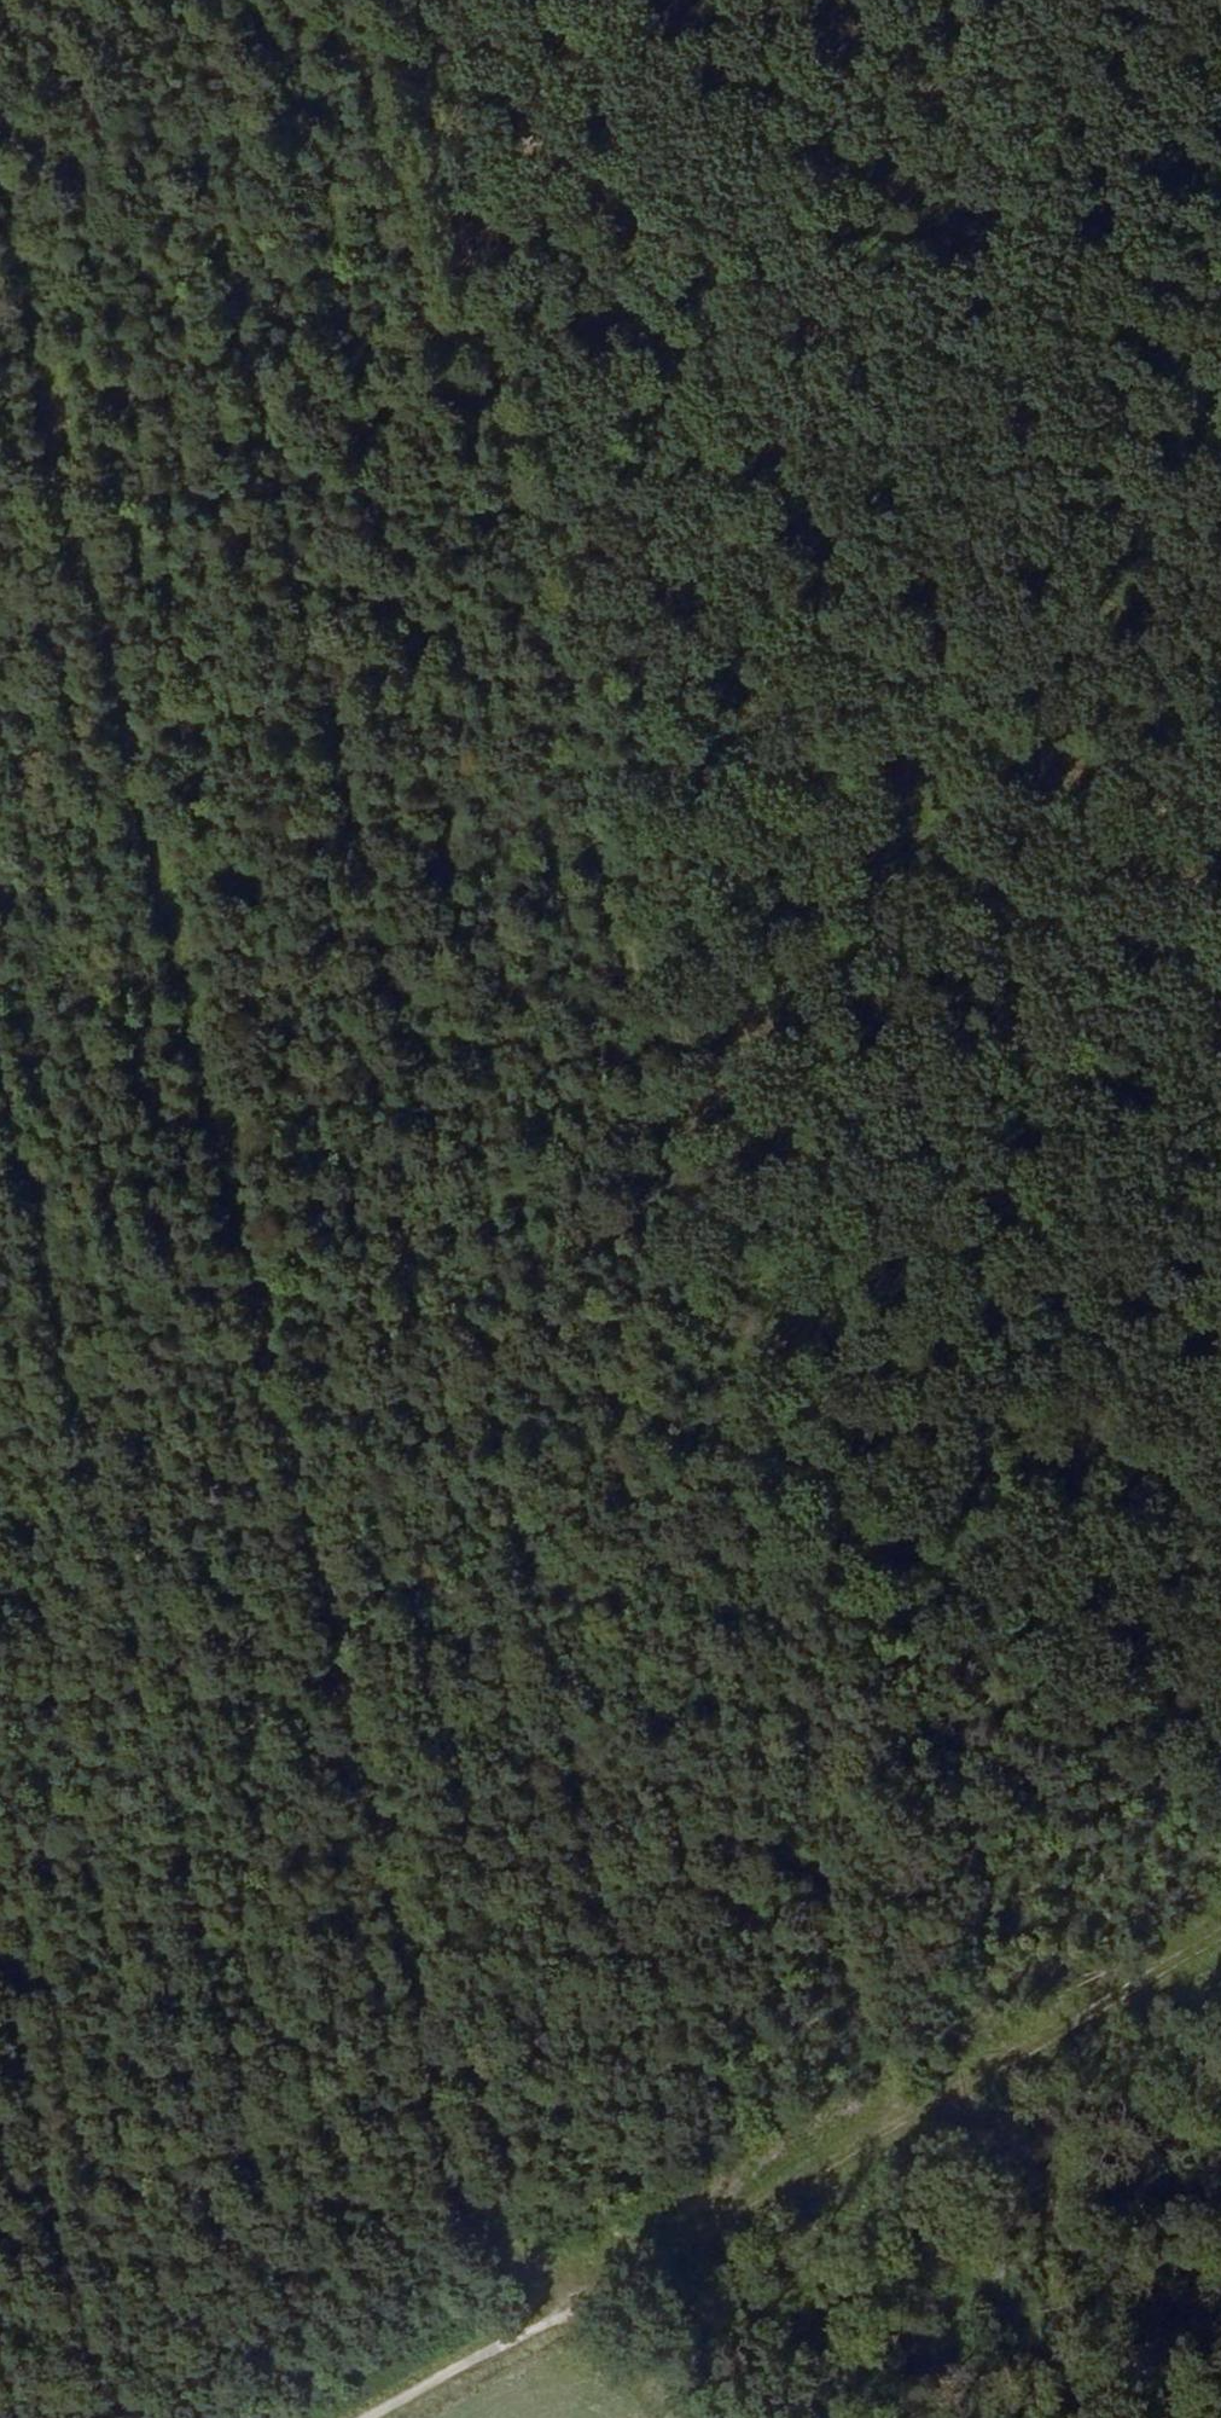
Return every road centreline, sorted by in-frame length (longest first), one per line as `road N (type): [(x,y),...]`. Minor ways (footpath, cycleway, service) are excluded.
road 1 (track): [(1220,1951),(396,2417)]
road 2 (track): [(592,2311),(694,2417)]

